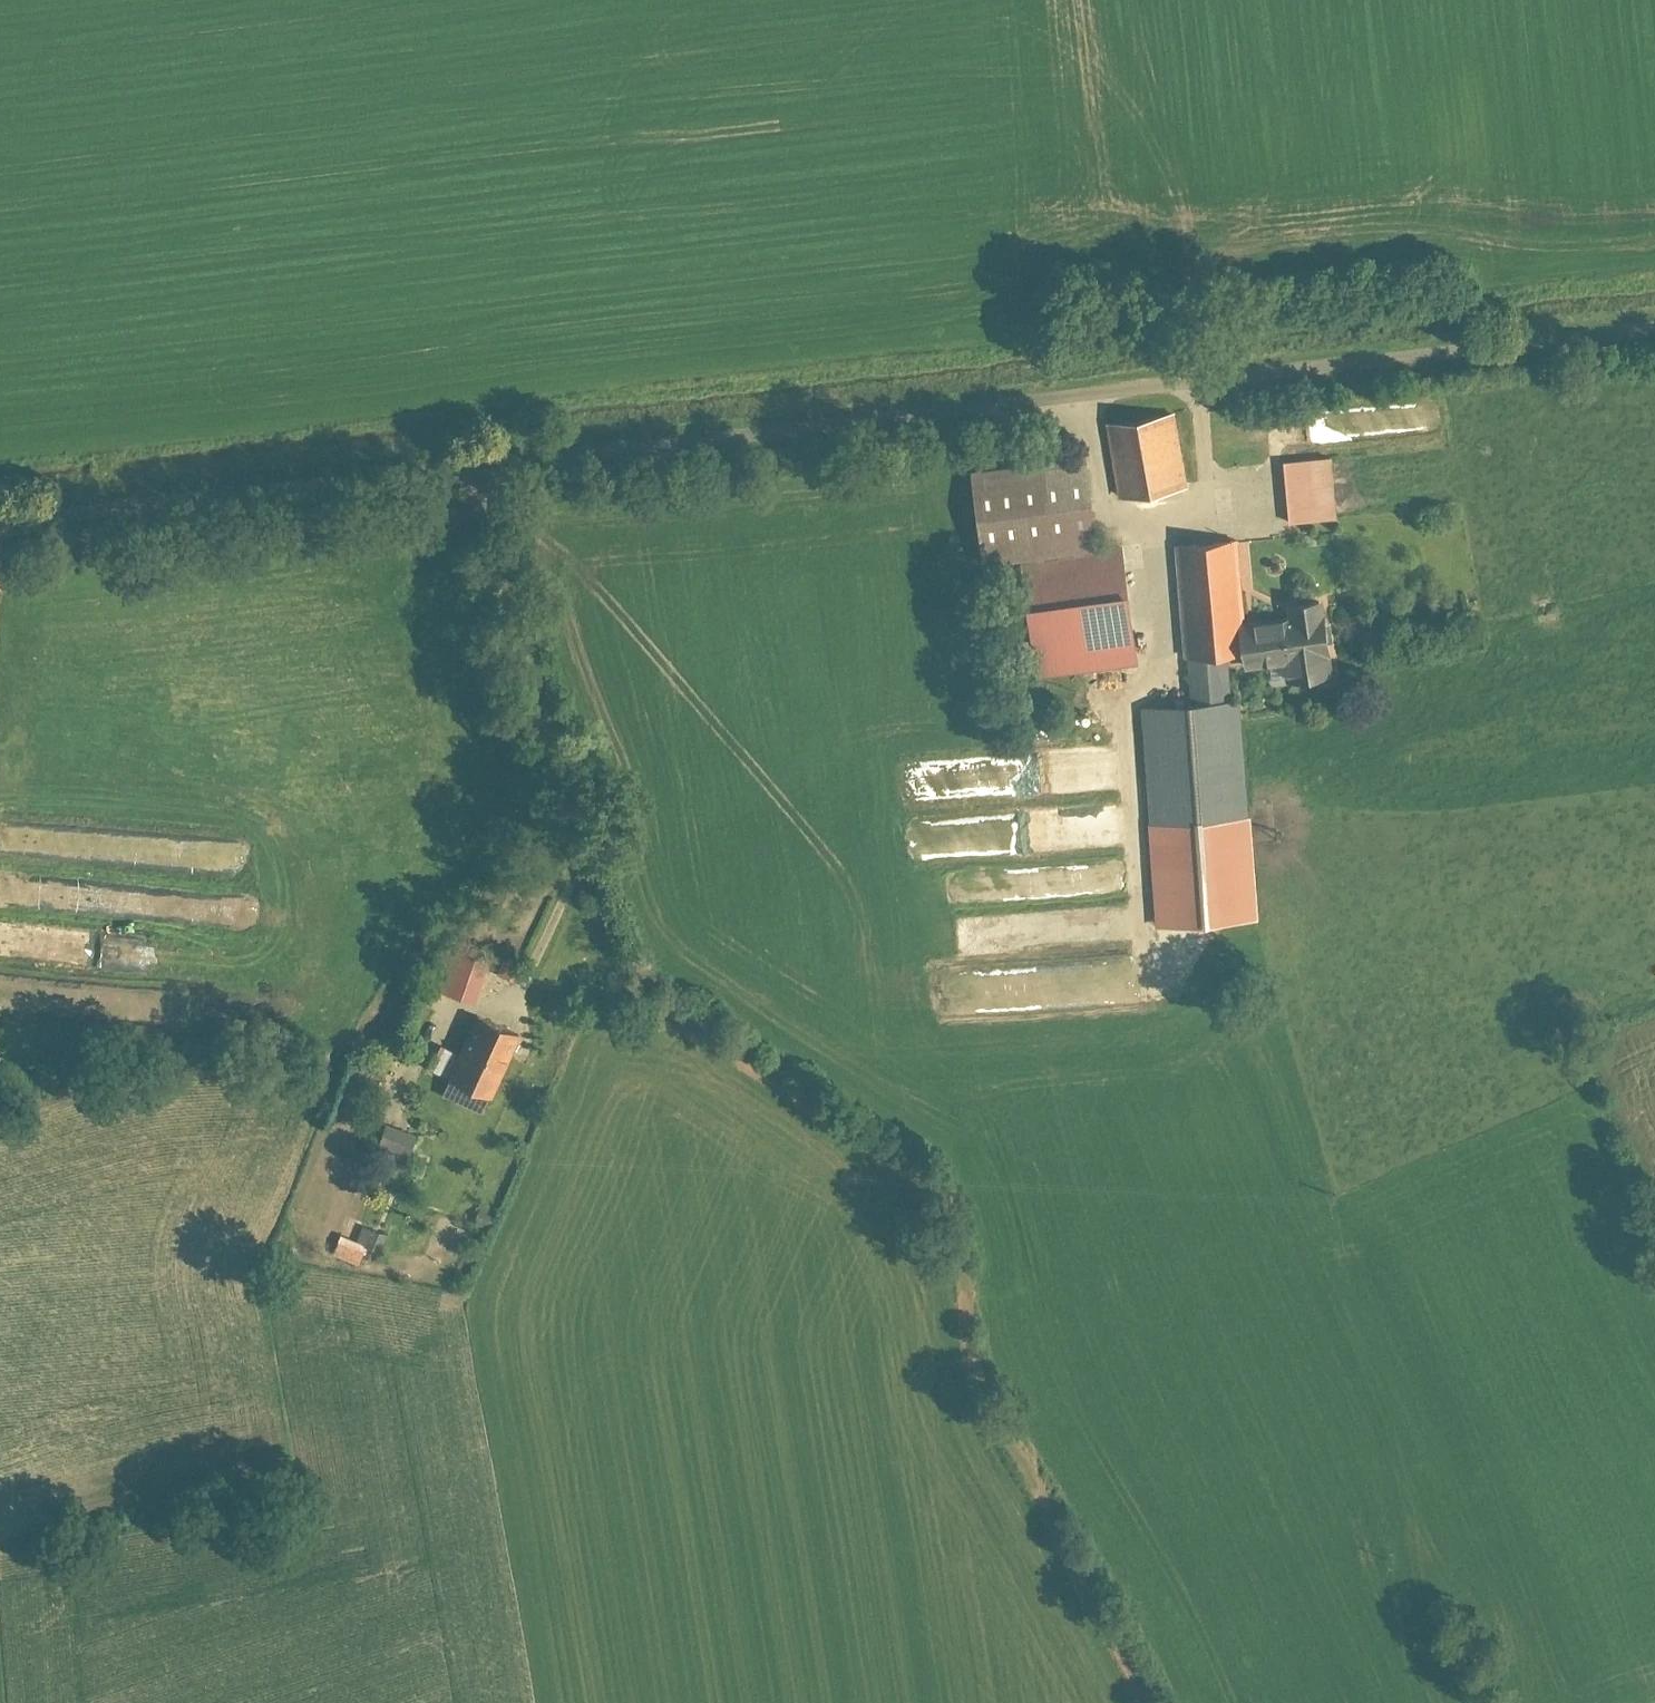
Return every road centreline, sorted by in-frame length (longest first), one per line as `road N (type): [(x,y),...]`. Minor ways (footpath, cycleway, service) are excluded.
road 1 (residential): [(470,470),(1654,328)]
road 2 (track): [(581,864),(624,996),(692,1018),(854,1118),(918,1170),(943,1207),(965,1272),(978,1375),(1148,1702)]
road 3 (residential): [(470,470),(580,816),(581,864),(520,996)]
road 4 (residential): [(0,523),(470,470)]

